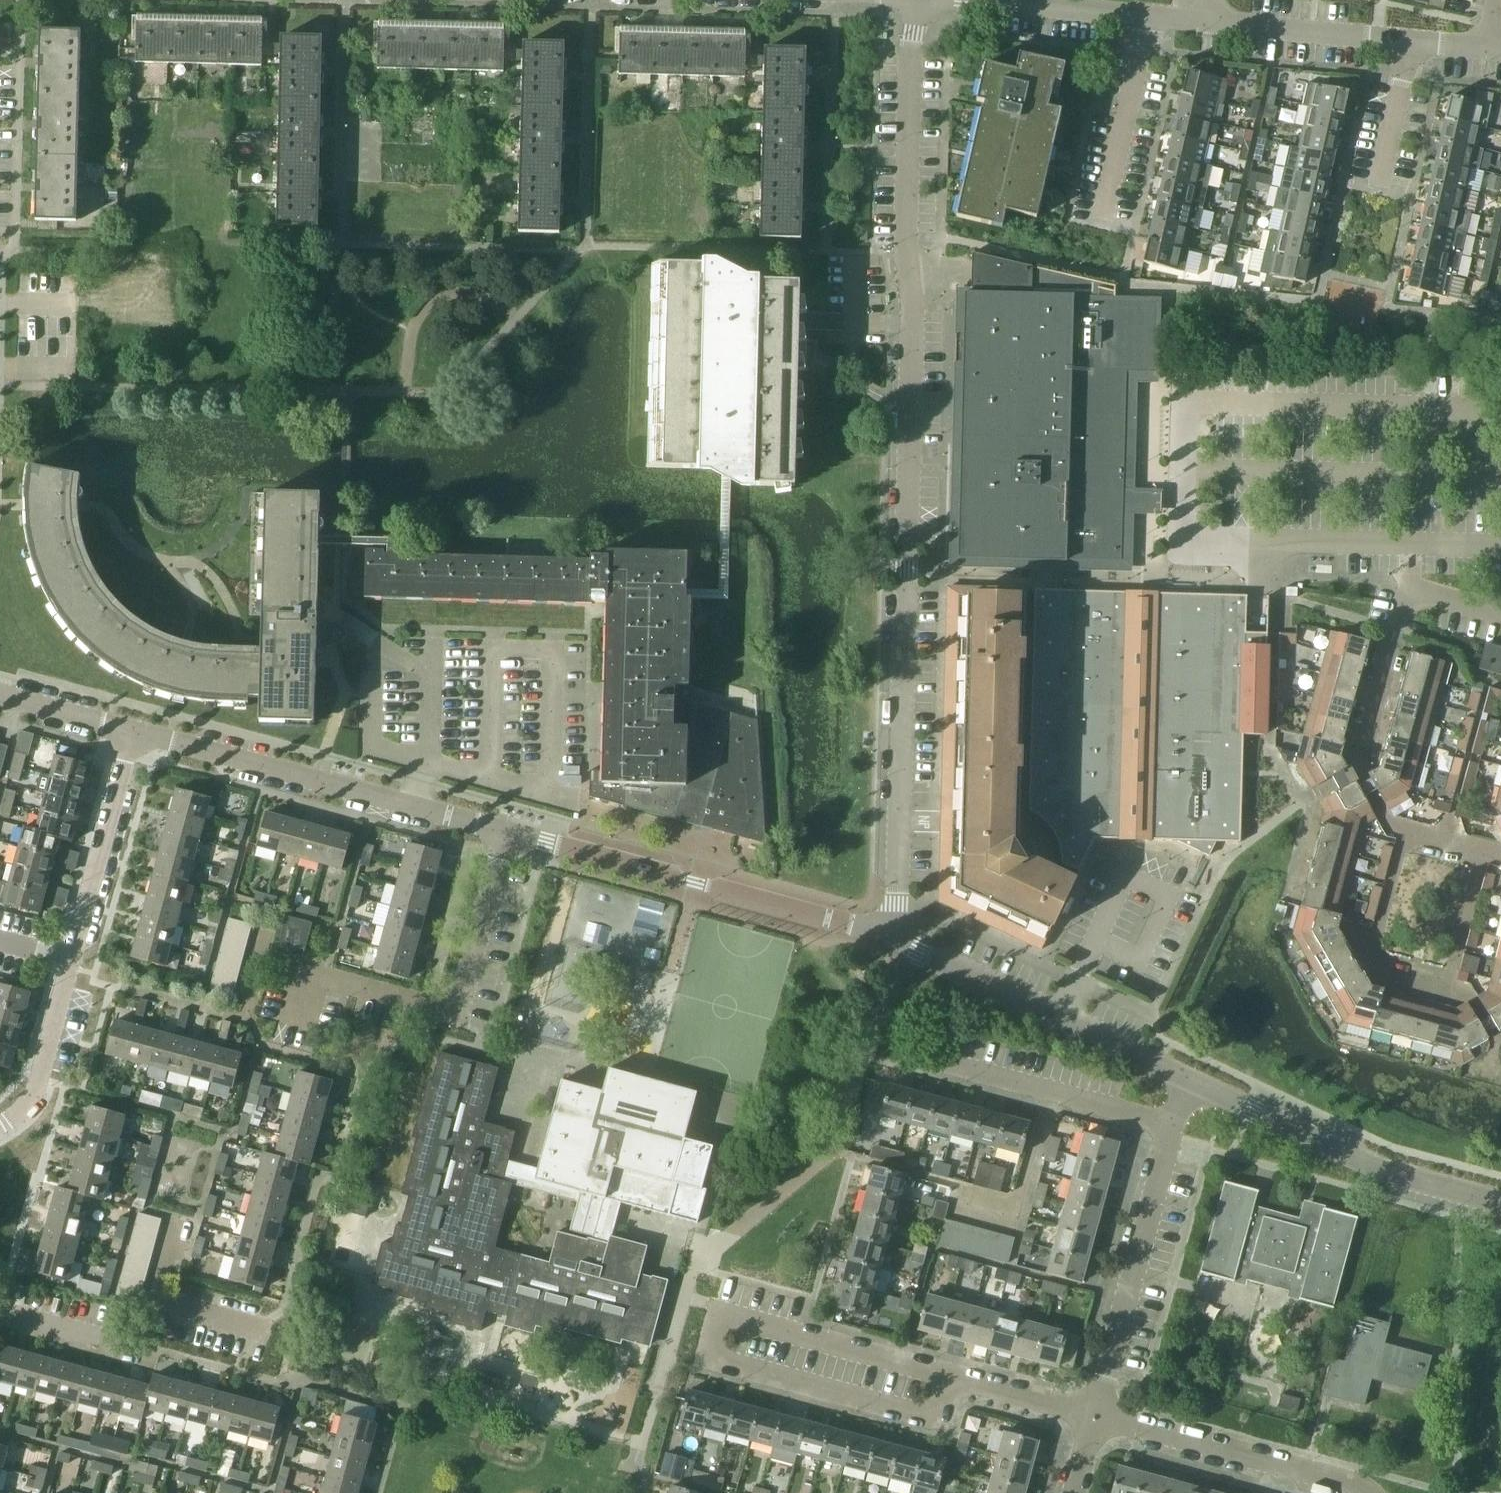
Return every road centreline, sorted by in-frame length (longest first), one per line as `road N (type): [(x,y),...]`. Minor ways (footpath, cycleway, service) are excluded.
road 1 (residential): [(890,929),(907,574),(909,61),(921,0)]
road 2 (residential): [(1093,1416),(720,1314),(710,1355),(931,1417),(944,1375)]
road 3 (residential): [(1500,617),(1409,595),(1359,772),(1390,825),(1500,856)]
road 4 (residential): [(0,1127),(35,1093),(133,732)]
road 5 (residential): [(890,929),(848,926),(504,832)]
road 6 (residential): [(297,1022),(310,973),(457,1013),(504,832)]
road 7 (residential): [(504,832),(133,732)]
road 8 (residential): [(1500,1204),(1385,1172),(1188,1080)]
road 9 (residential): [(1188,1080),(917,952),(890,929)]
road 10 (residential): [(1093,1416),(1173,1123)]
road 11 (residential): [(1370,1492),(1093,1416)]
road 12 (residential): [(1173,1123),(934,1061)]
road 13 (residential): [(964,0),(1204,26)]
road 14 (residential): [(1204,26),(1413,44)]
road 15 (residential): [(150,1300),(134,1350),(0,1315)]
road 16 (residential): [(1378,188),(1413,44)]
road 17 (residential): [(133,732),(0,695)]

